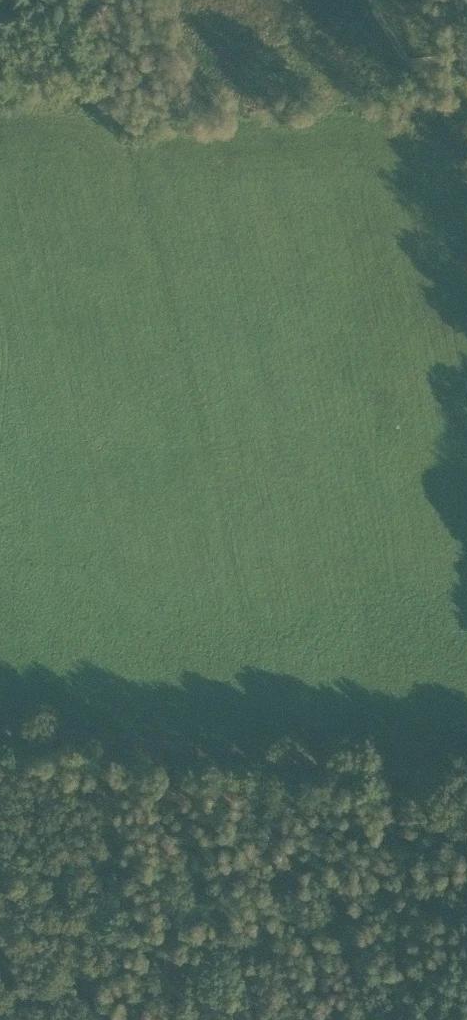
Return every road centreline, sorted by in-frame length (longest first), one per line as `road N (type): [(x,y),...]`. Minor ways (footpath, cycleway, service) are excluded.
road 1 (track): [(466,779),(0,723)]

